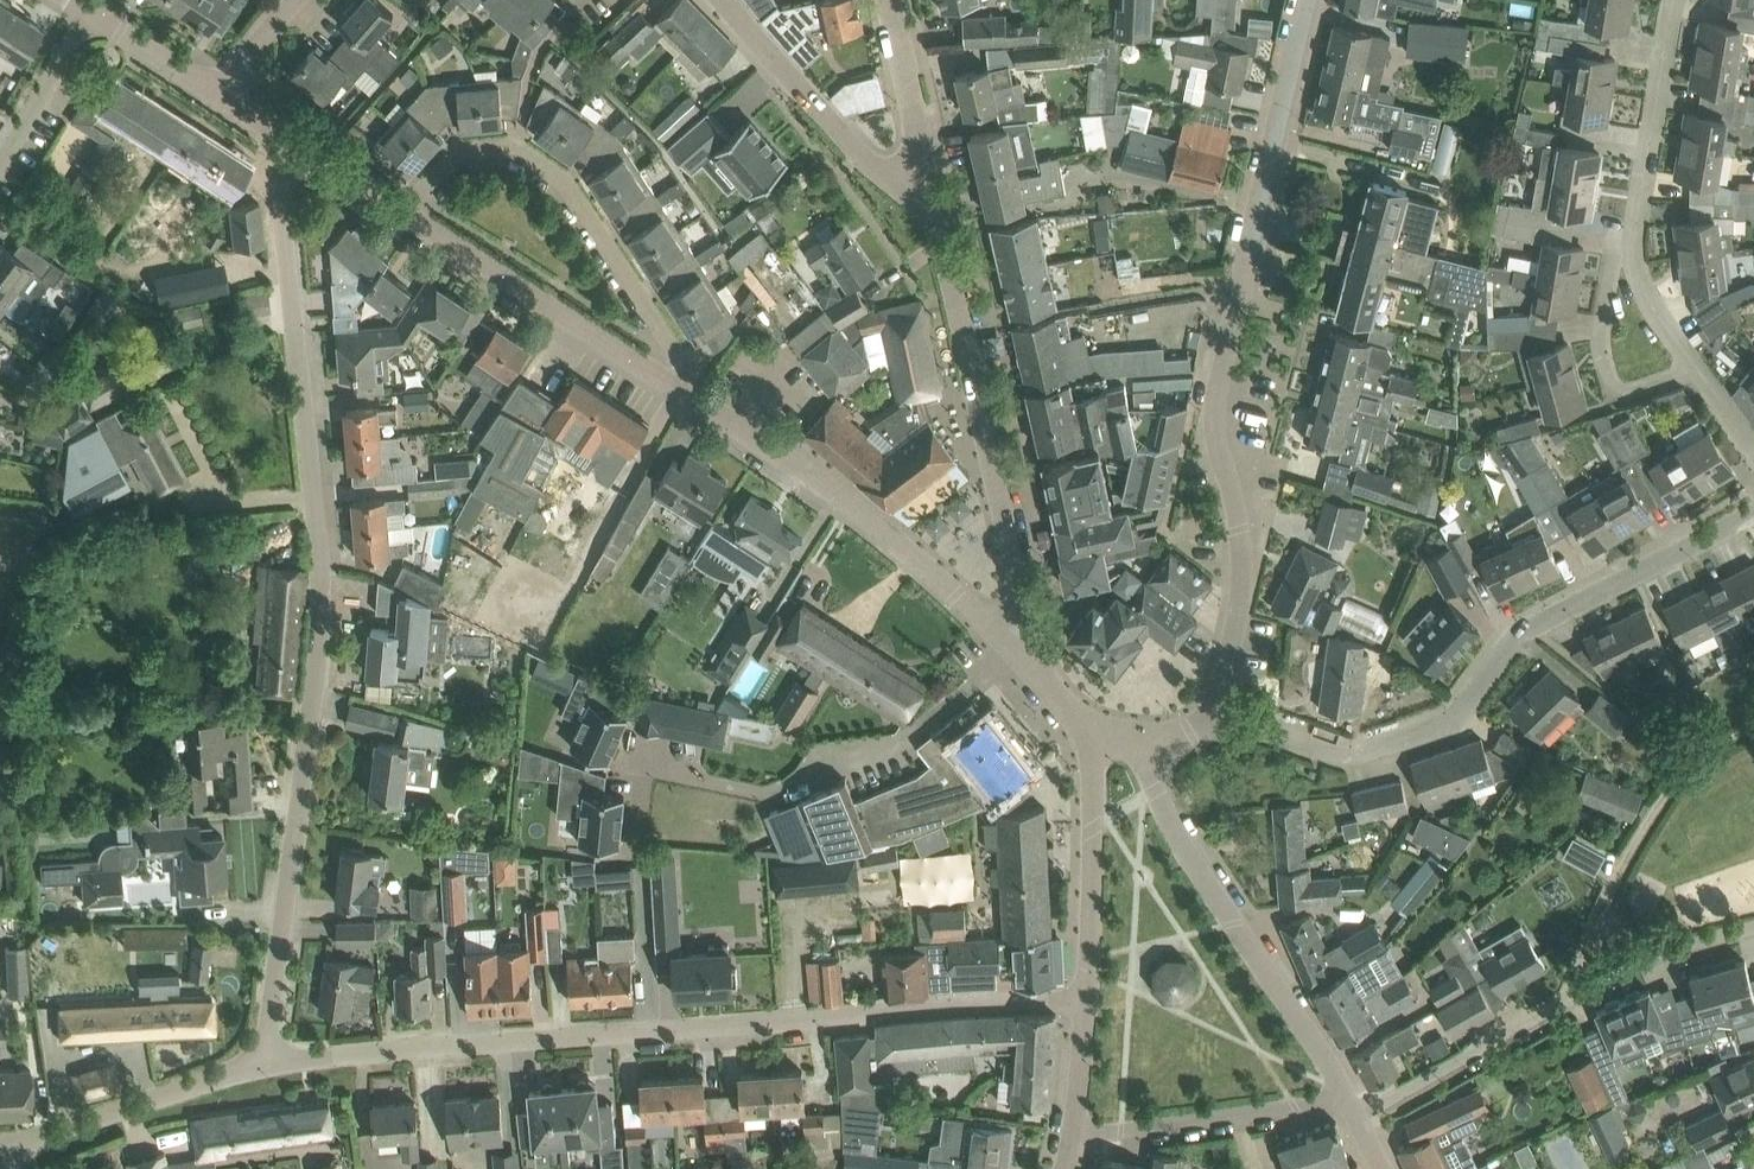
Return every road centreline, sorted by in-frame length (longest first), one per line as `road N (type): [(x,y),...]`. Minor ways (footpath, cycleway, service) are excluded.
road 1 (residential): [(274,1062),(270,1031),(322,627),(317,496),(280,202),(281,168),(296,145)]
road 2 (residential): [(274,1062),(1085,1000)]
road 3 (residential): [(1216,707),(1244,579),(1215,431),(1217,393),(1311,0)]
road 4 (residential): [(1216,707),(1352,754),(1455,719),(1514,636),(1753,511)]
road 5 (tertiary): [(1021,657),(1024,607),(940,228),(902,188)]
road 6 (residential): [(1355,1117),(1582,991),(1660,955),(1753,927)]
road 7 (residential): [(1021,657),(894,536),(779,449),(675,385)]
road 8 (residential): [(405,214),(463,147),(526,150),(565,176),(673,352),(675,385)]
road 9 (residential): [(1349,1105),(1162,811),(1146,746)]
road 10 (track): [(1753,727),(1689,764),(1596,915),(1582,991)]
road 11 (residential): [(675,385),(405,214)]
road 12 (residential): [(1074,1135),(1349,1105)]
road 13 (residential): [(18,1143),(274,1062)]
road 14 (tertiary): [(1085,1000),(1096,735)]
road 15 (tertiary): [(902,188),(867,162),(716,0)]
road 16 (residential): [(1634,253),(1672,0)]
road 17 (residential): [(1696,367),(1616,392),(1602,344),(1613,258),(1634,253)]
road 18 (residential): [(902,188),(924,142),(890,0)]
road 19 (residential): [(0,172),(92,10)]
road 20 (residential): [(219,90),(92,10)]
road 21 (tertiary): [(1074,1135),(1085,1000)]
road 22 (residential): [(1696,367),(1650,301),(1634,253)]
road 23 (residential): [(405,214),(296,145)]

